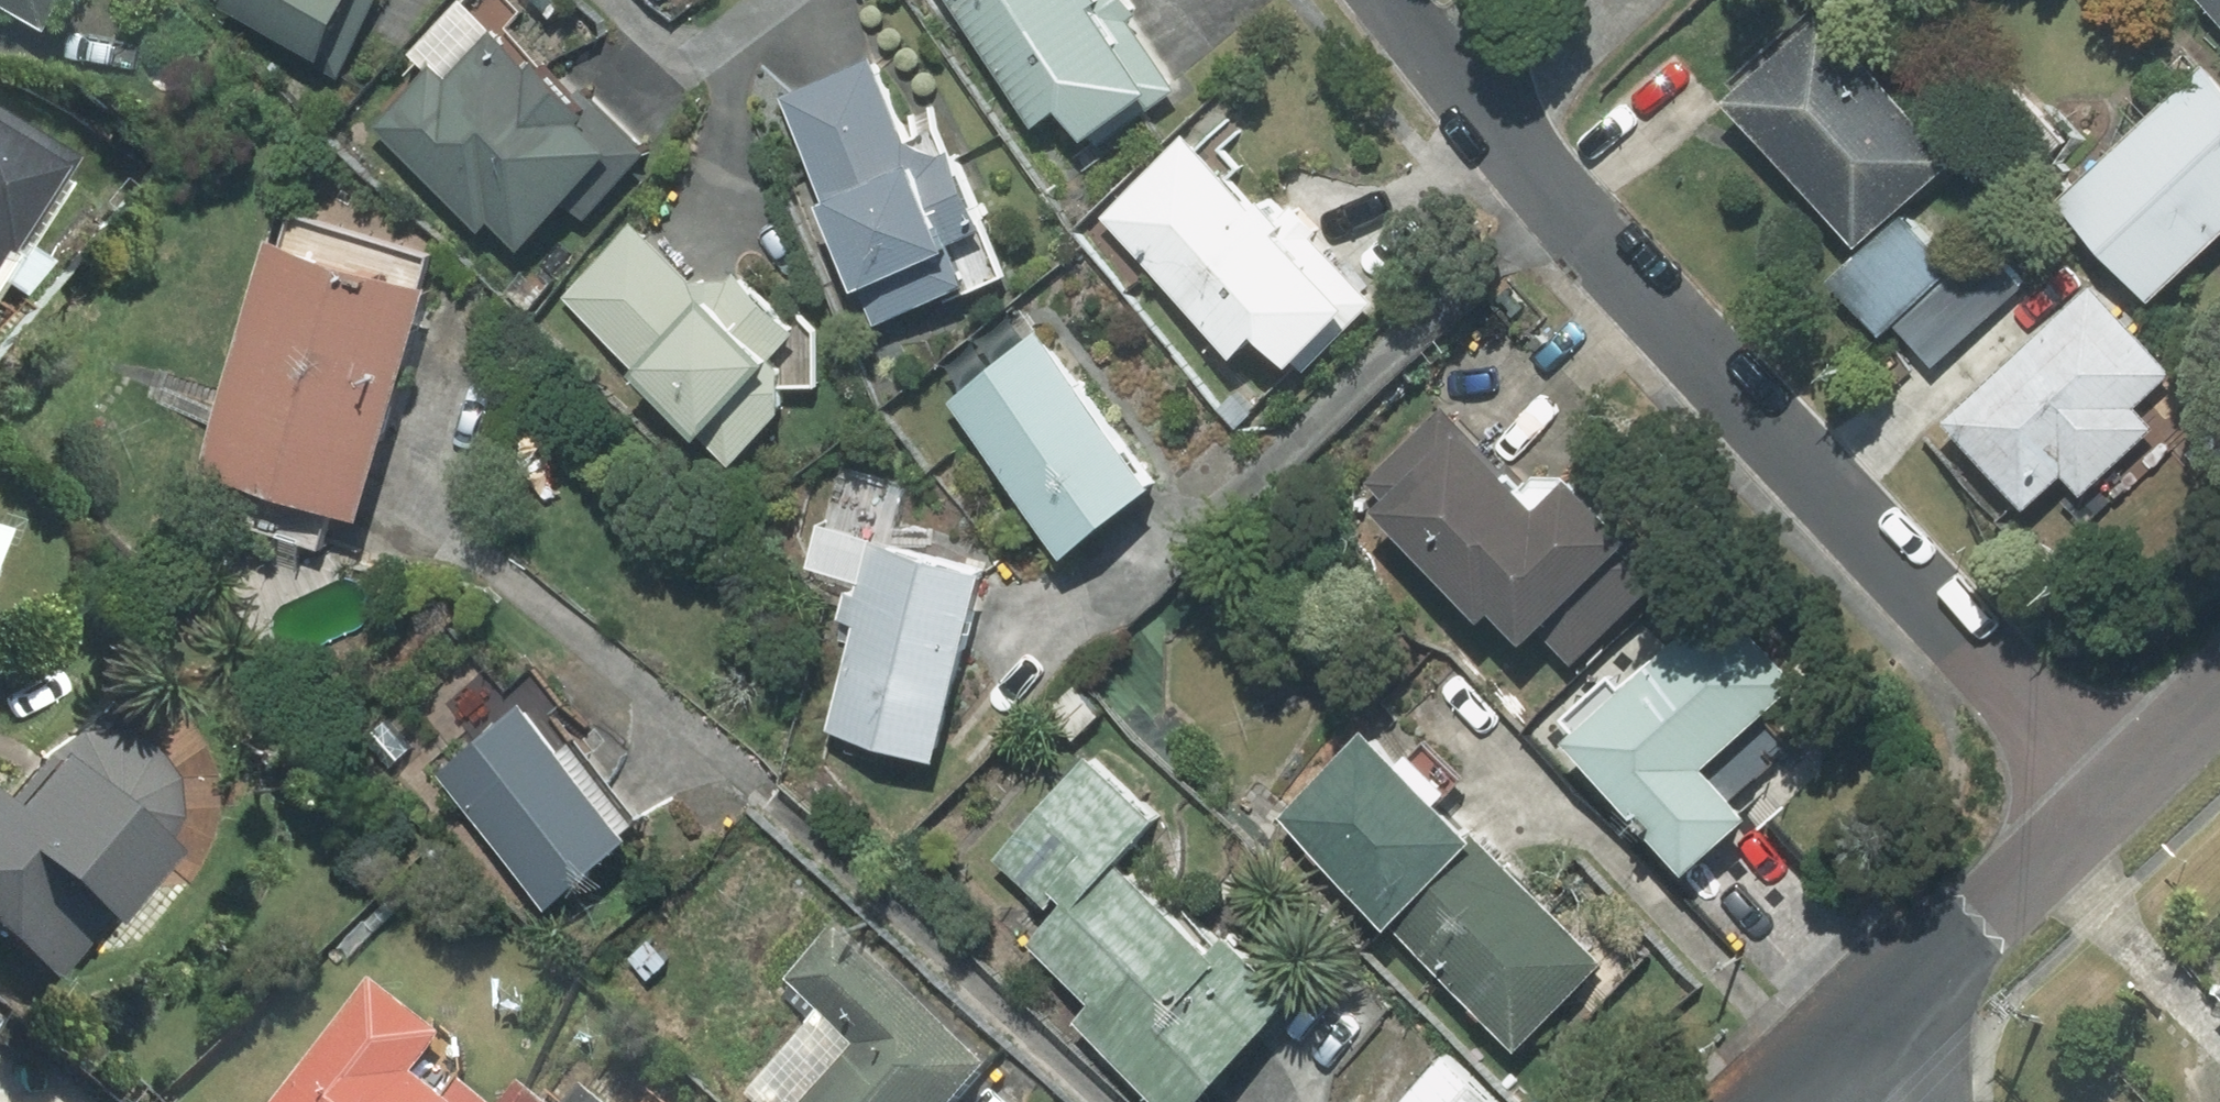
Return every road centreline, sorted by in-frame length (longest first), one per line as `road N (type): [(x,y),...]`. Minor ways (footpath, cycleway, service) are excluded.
road 1 (residential): [(1492,124),(2105,791)]
road 2 (tertiary): [(2105,791),(1816,1065)]
road 3 (residential): [(1492,124),(1387,0)]
road 4 (tertiary): [(2219,682),(2105,791)]
road 5 (residential): [(1489,0),(1492,124)]

